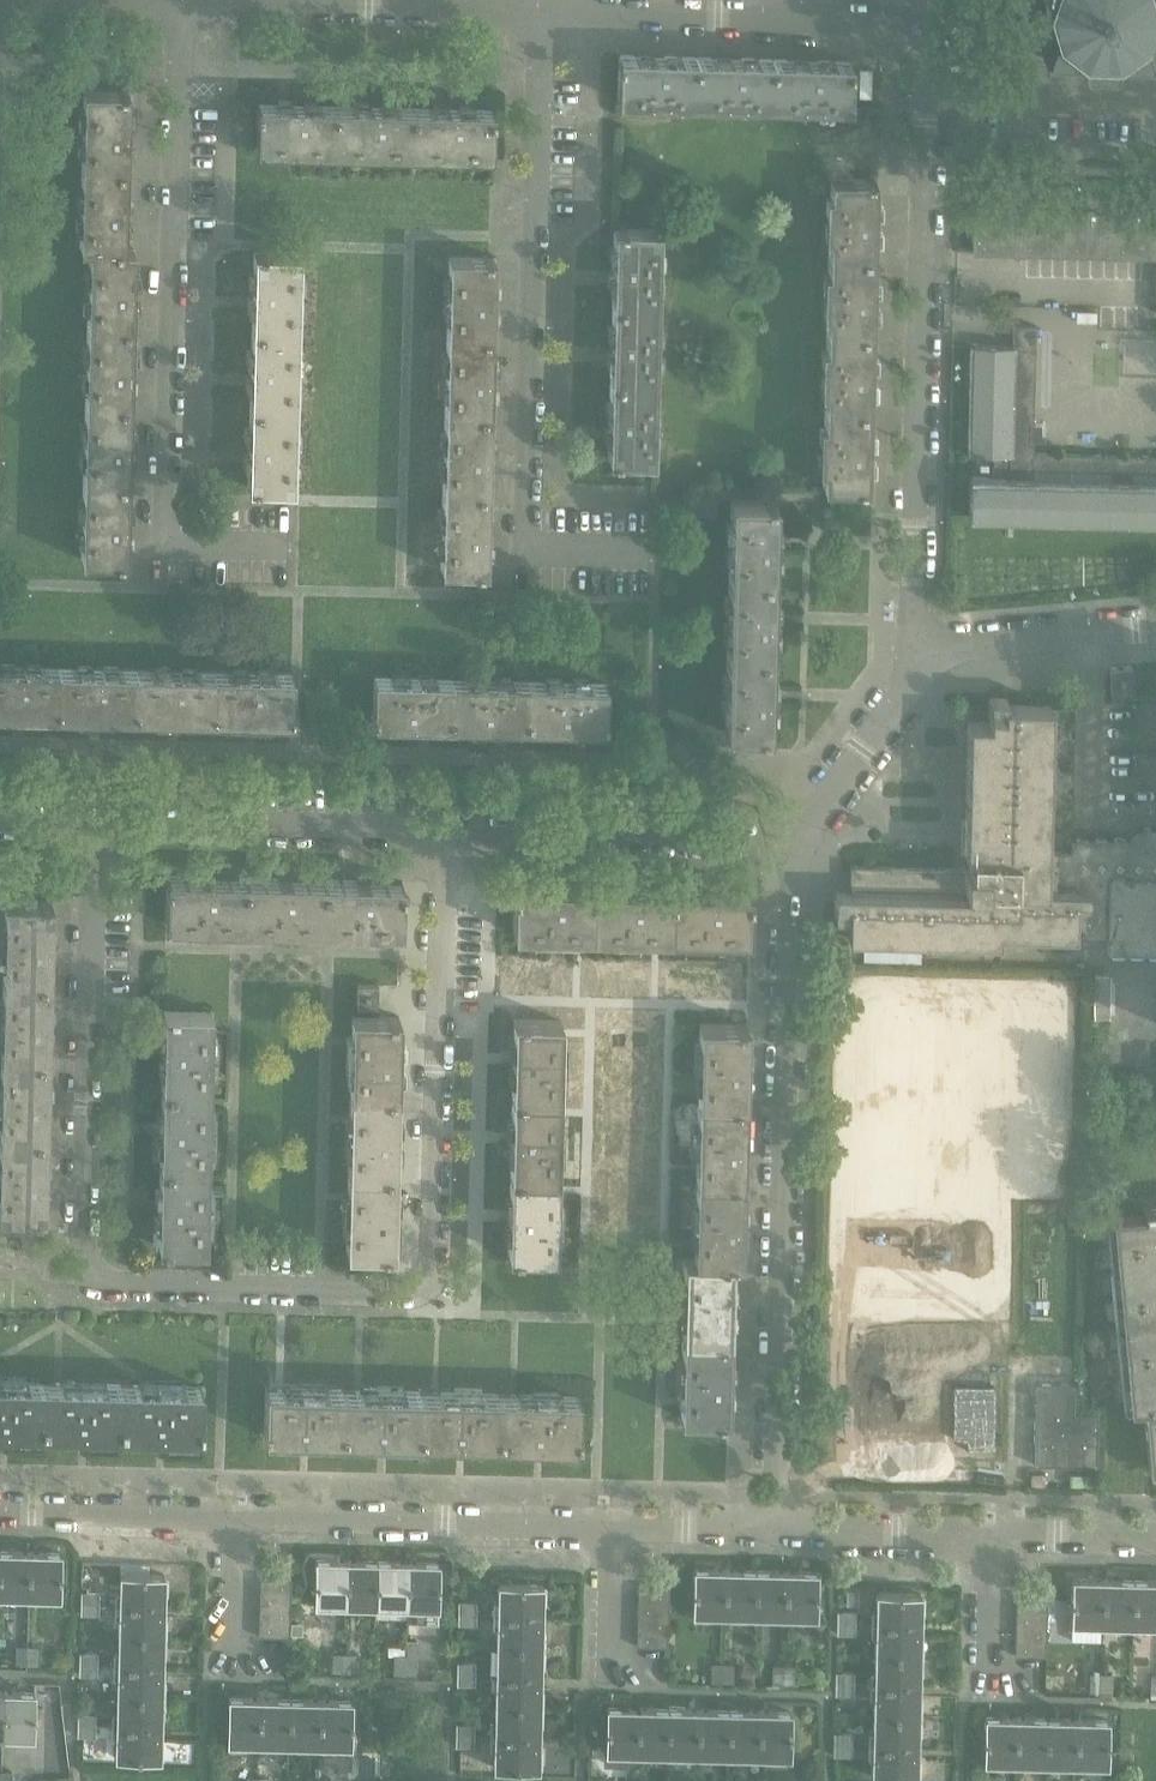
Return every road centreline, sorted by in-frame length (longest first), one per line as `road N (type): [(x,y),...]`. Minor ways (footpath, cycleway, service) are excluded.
road 1 (residential): [(446,834),(427,1297),(80,1284),(94,822)]
road 2 (residential): [(775,1530),(793,842)]
road 3 (residential): [(298,552),(165,548),(185,0)]
road 4 (residential): [(651,554),(522,550),(536,12)]
road 5 (residential): [(915,649),(928,23)]
road 6 (residential): [(536,12),(928,23)]
road 7 (residential): [(231,1516),(607,1525)]
road 8 (residential): [(94,822),(446,834)]
road 9 (residential): [(185,0),(536,12)]
road 10 (residential): [(446,834),(793,842)]
road 11 (residential): [(915,649),(1155,624)]
road 12 (residential): [(793,842),(914,685),(915,649)]
road 13 (residential): [(0,1510),(231,1516)]
road 14 (residential): [(775,1530),(988,1536)]
road 15 (residential): [(607,1525),(603,1666),(650,1666)]
road 16 (residential): [(231,1516),(228,1655),(274,1657)]
road 17 (residential): [(988,1536),(984,1673),(1027,1675)]
road 18 (residential): [(607,1525),(775,1530)]
road 19 (residential): [(988,1536),(1155,1540)]

